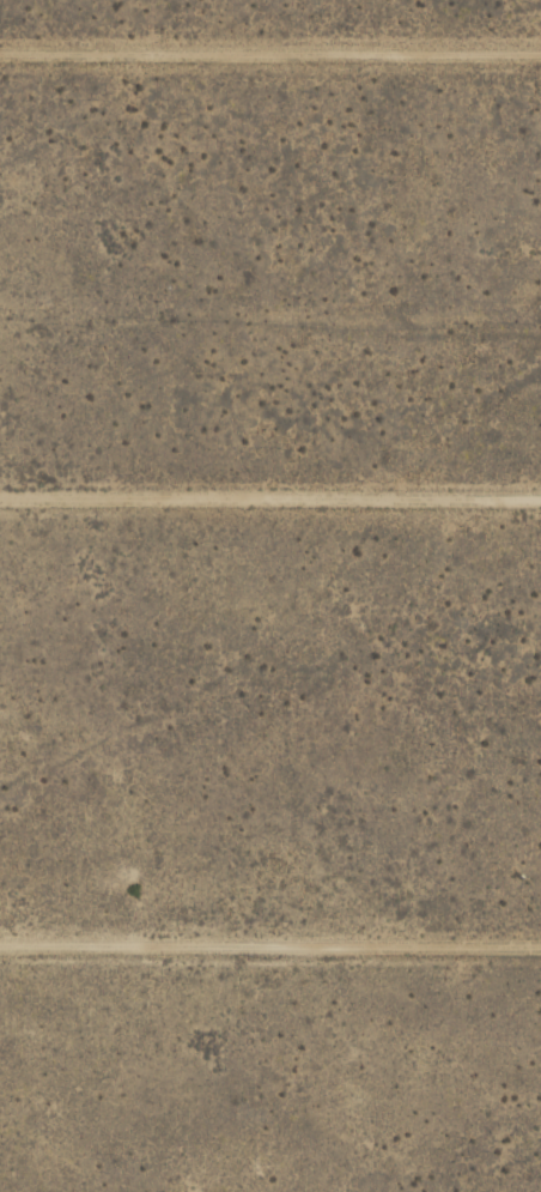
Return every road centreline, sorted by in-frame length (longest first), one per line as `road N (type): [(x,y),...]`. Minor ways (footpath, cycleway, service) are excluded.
road 1 (residential): [(540,943),(0,945)]
road 2 (residential): [(0,53),(540,52)]
road 3 (residential): [(0,499),(540,499)]

